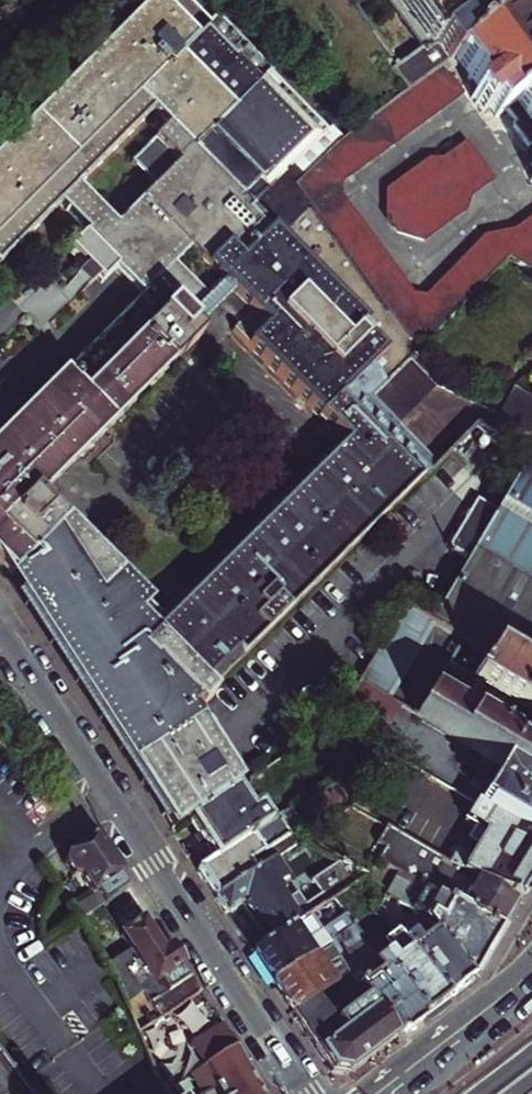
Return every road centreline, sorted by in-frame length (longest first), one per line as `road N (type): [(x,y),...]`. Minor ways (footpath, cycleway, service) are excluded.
road 1 (residential): [(304,1093),(0,624)]
road 2 (tertiary): [(531,964),(369,1093)]

